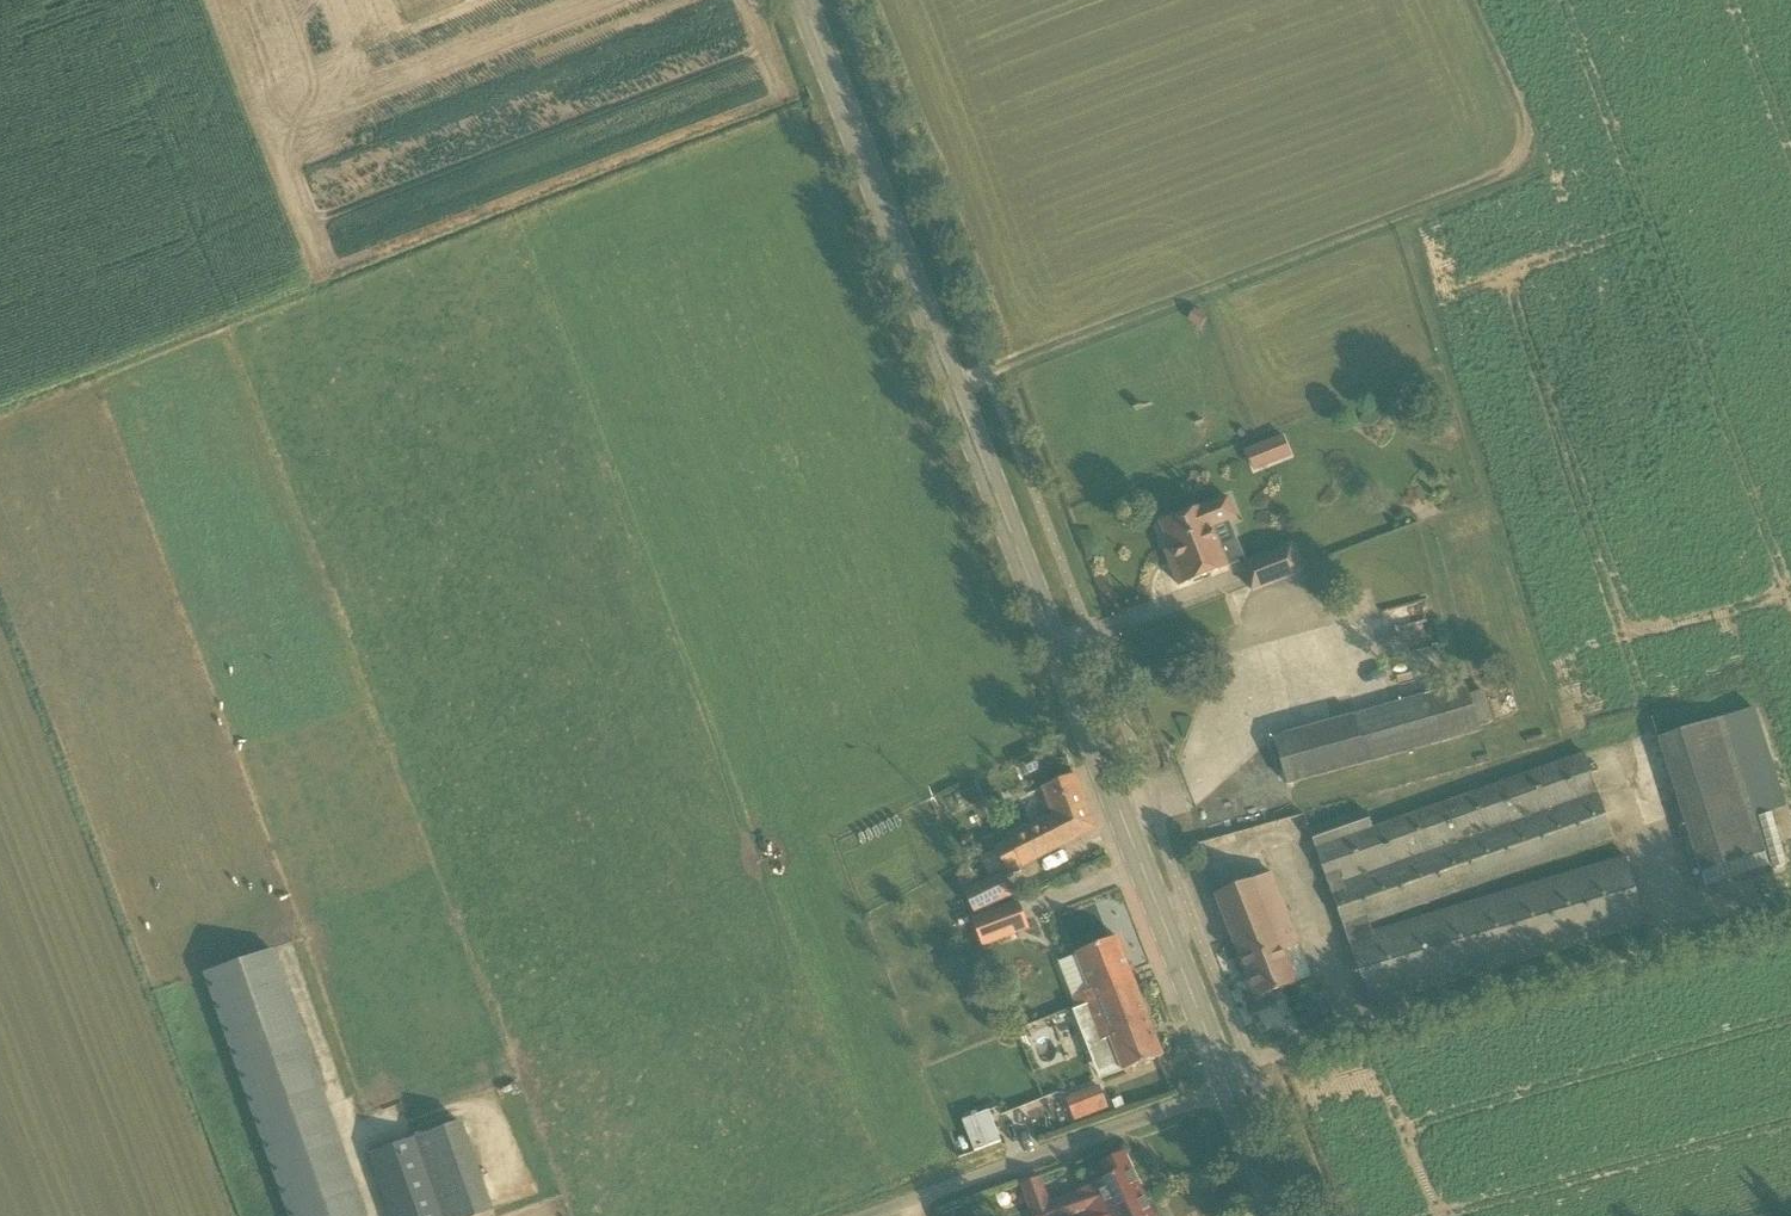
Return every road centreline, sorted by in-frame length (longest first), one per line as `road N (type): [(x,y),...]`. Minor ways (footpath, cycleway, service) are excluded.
road 1 (secondary): [(1225,1091),(799,0)]
road 2 (track): [(1478,0),(1529,140),(1526,165),(952,395)]
road 3 (unclassified): [(891,1215),(1225,1091)]
road 4 (secondary): [(1274,1215),(1225,1091)]

